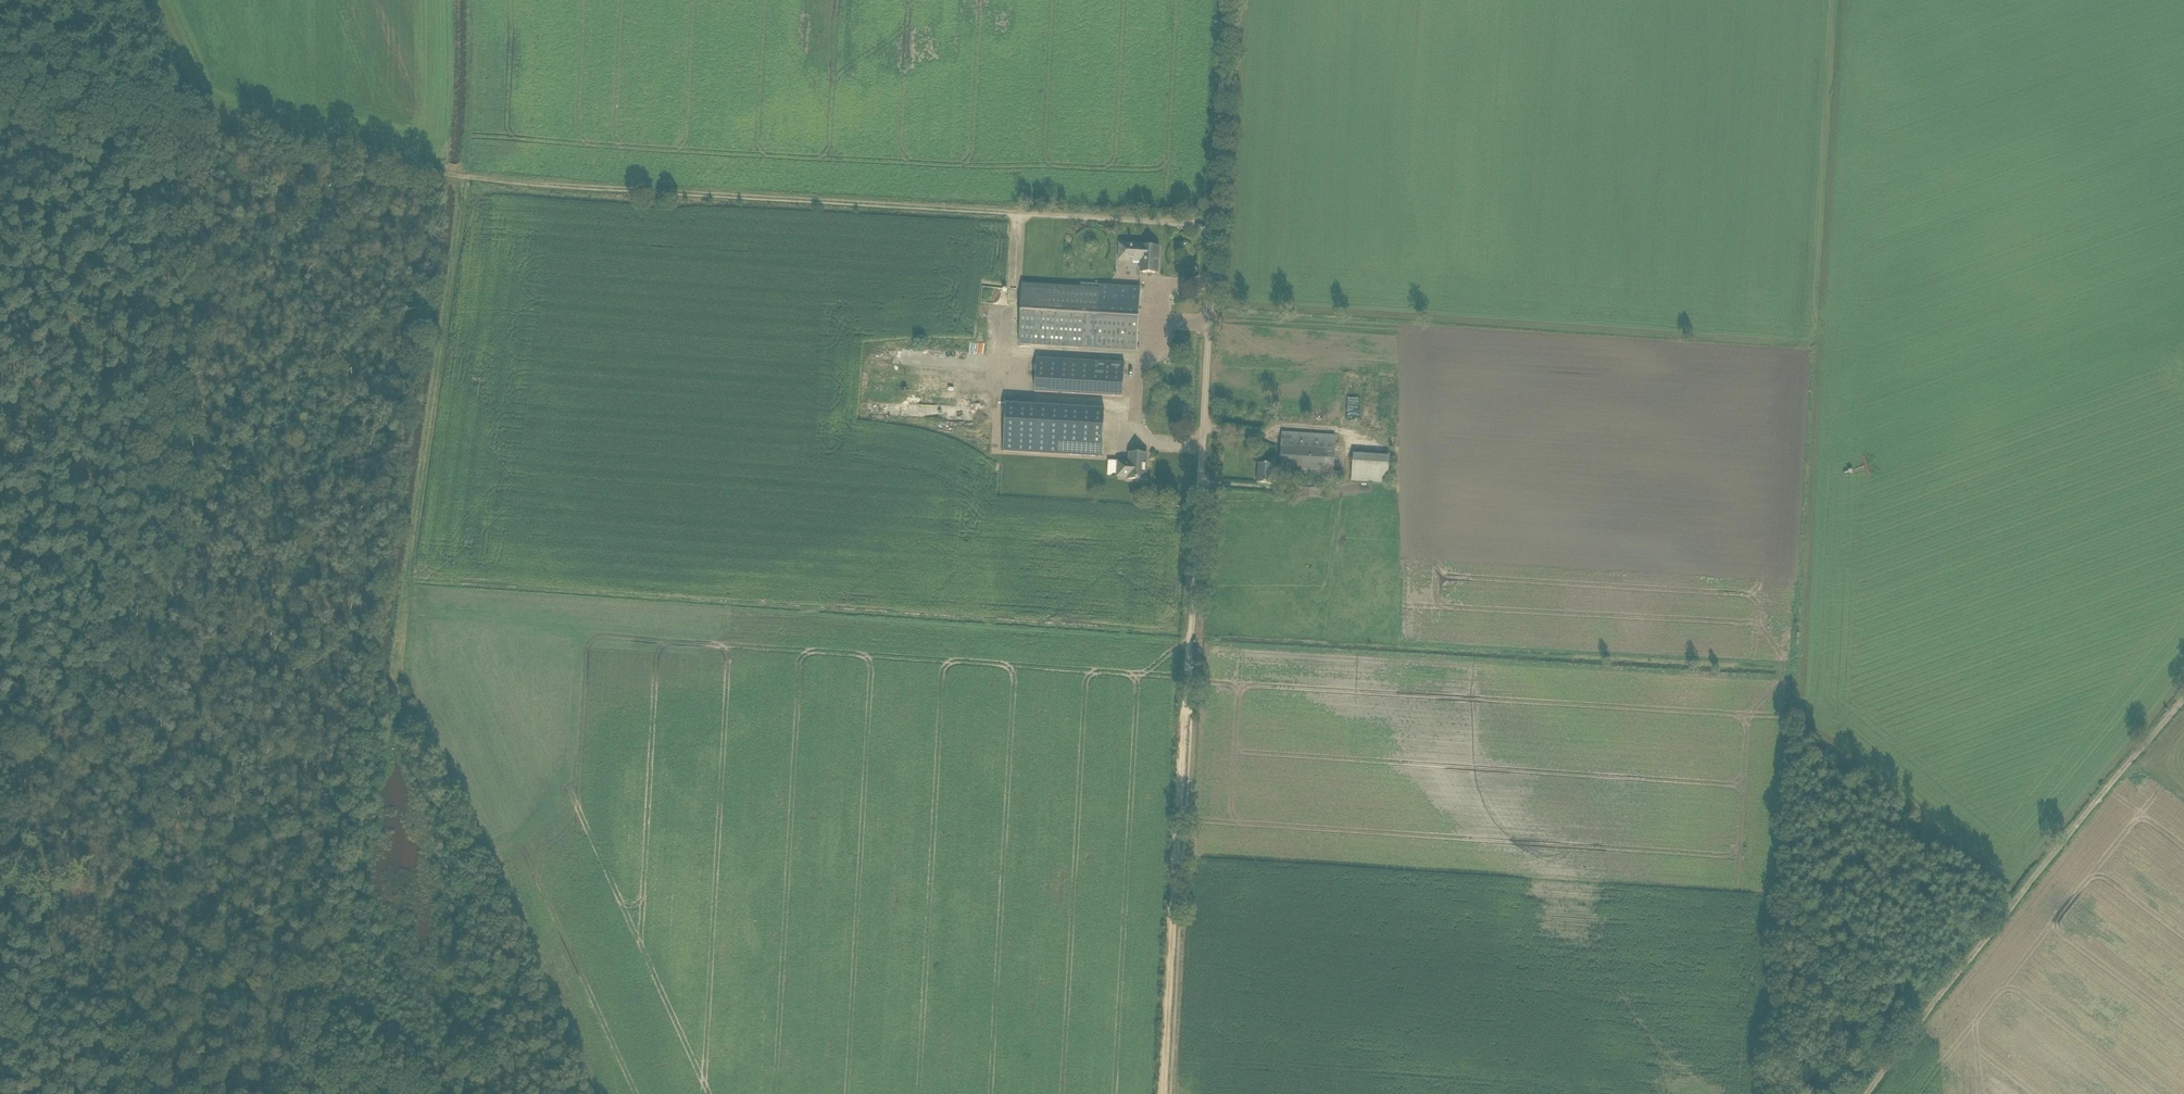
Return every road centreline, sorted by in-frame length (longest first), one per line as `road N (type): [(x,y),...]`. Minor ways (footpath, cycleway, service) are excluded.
road 1 (track): [(439,171),(497,185),(1216,226)]
road 2 (track): [(1841,0),(1799,714)]
road 3 (unclassified): [(1186,705),(1228,0)]
road 4 (track): [(1863,1093),(1935,996),(2183,699)]
road 5 (track): [(12,95),(212,105),(439,171)]
road 6 (track): [(1164,1093),(1186,705)]
road 7 (track): [(139,1093),(140,1017),(98,1004),(0,1007)]

